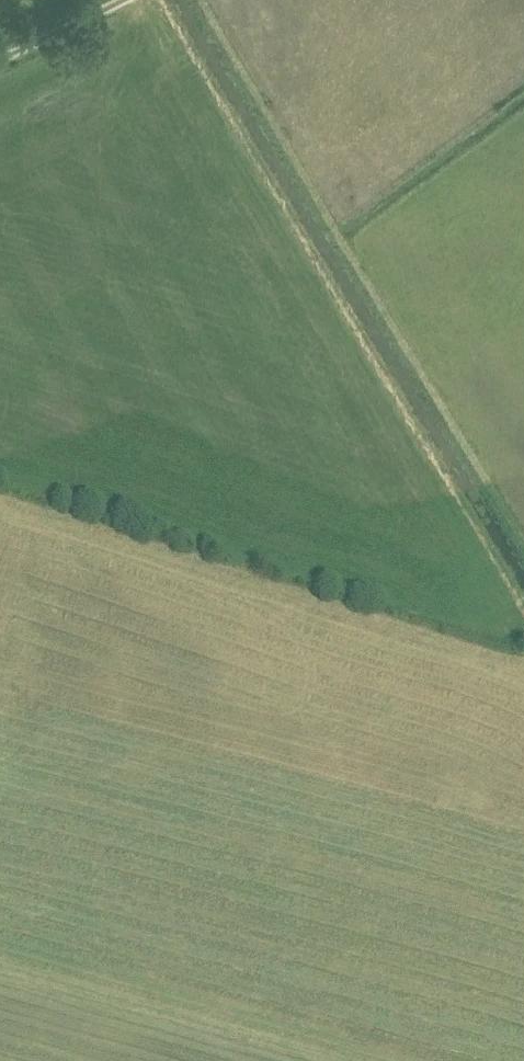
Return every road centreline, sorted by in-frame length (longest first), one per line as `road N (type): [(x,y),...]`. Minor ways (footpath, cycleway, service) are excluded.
road 1 (track): [(134,0),(0,66)]

